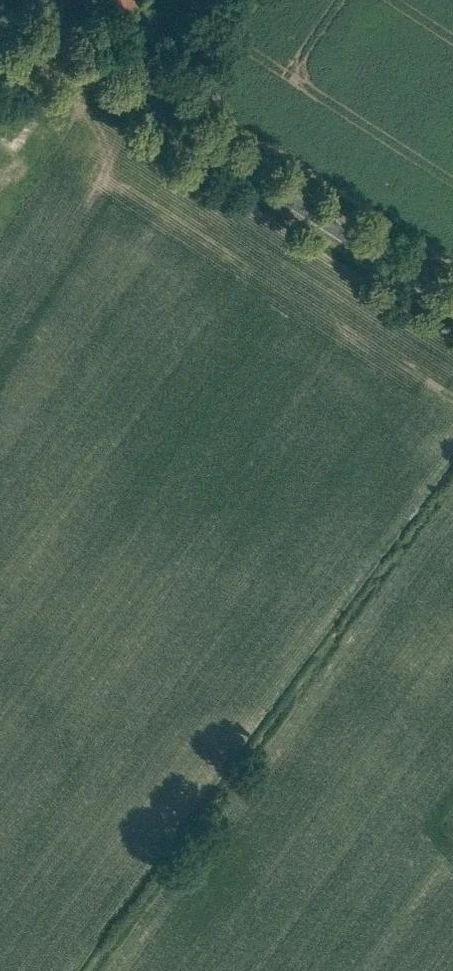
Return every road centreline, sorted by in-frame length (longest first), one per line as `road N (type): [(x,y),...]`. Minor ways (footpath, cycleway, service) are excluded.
road 1 (tertiary): [(452,306),(0,14)]

